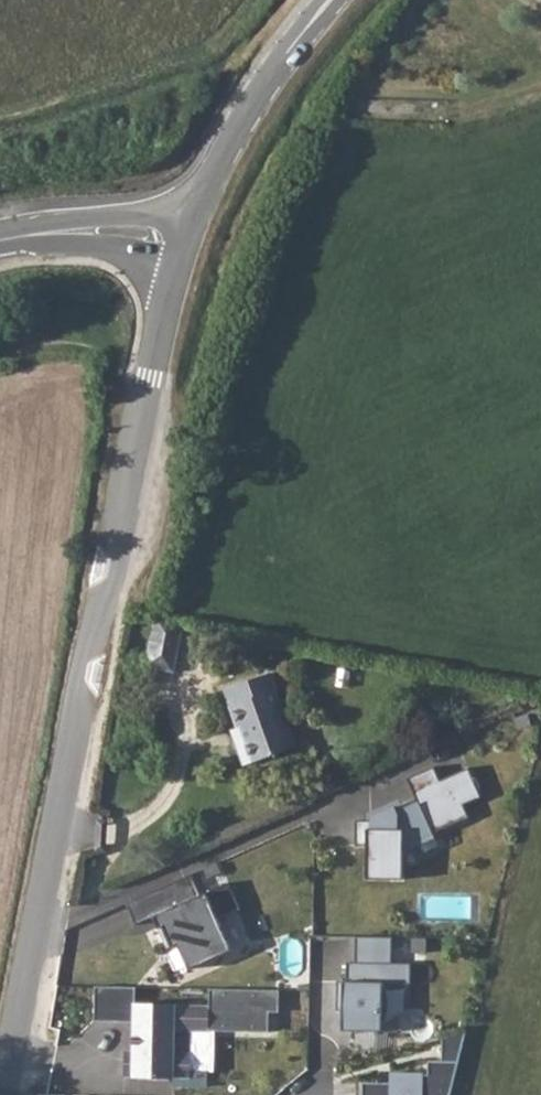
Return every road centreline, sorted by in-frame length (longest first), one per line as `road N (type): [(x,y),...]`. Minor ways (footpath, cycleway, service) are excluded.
road 1 (unclassified): [(181,243),(9,1094)]
road 2 (unclassified): [(181,243),(245,126),(340,0)]
road 3 (unclassified): [(0,240),(110,229),(181,243)]

